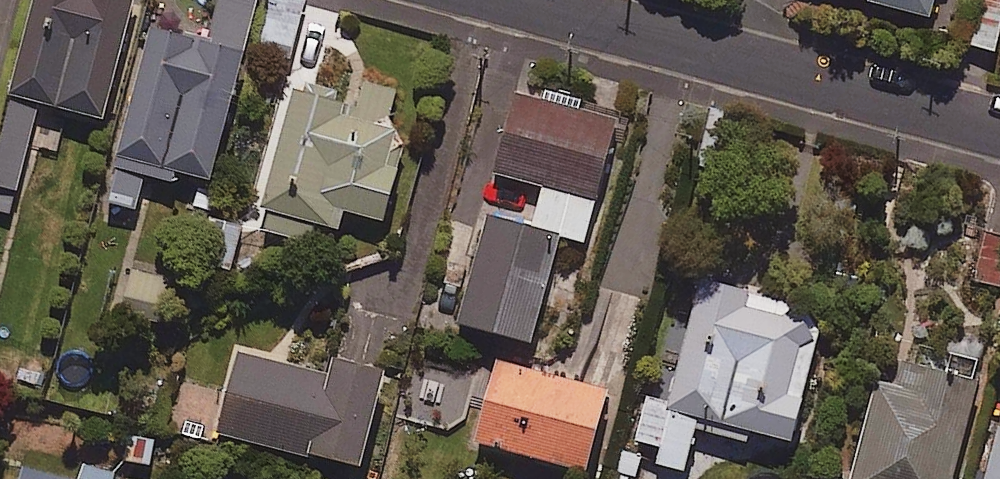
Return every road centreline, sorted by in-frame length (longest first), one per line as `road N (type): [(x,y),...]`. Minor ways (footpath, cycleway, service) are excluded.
road 1 (tertiary): [(999,127),(514,0)]

